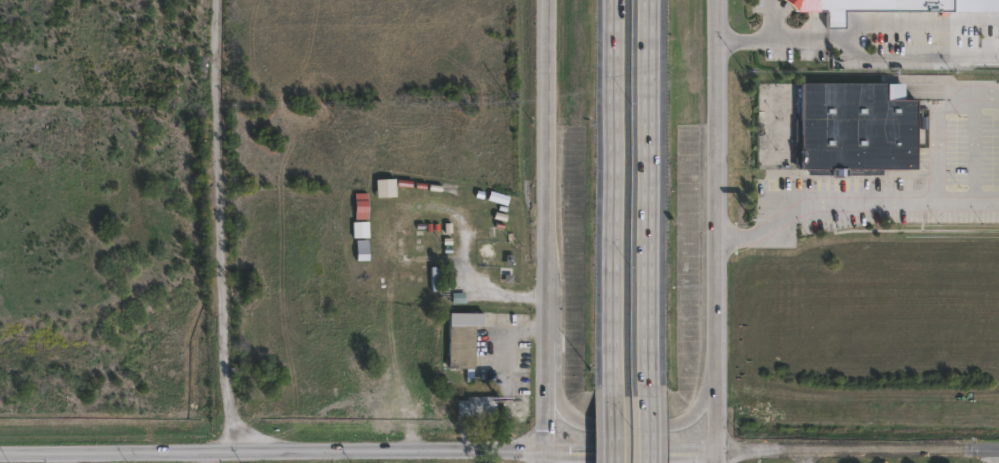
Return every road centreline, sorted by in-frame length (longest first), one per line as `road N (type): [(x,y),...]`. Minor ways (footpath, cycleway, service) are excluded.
road 1 (tertiary): [(0,456),(544,454)]
road 2 (residential): [(220,0),(232,462)]
road 3 (secondary): [(545,0),(544,454)]
road 4 (secondary): [(715,453),(714,0)]
road 5 (motorway): [(615,0),(614,386)]
road 6 (motorway): [(648,385),(651,0)]
road 7 (tertiary): [(715,453),(998,452)]
road 8 (secondary): [(543,358),(568,417),(667,428),(698,411),(715,365)]
road 9 (tertiary): [(544,454),(715,453)]

